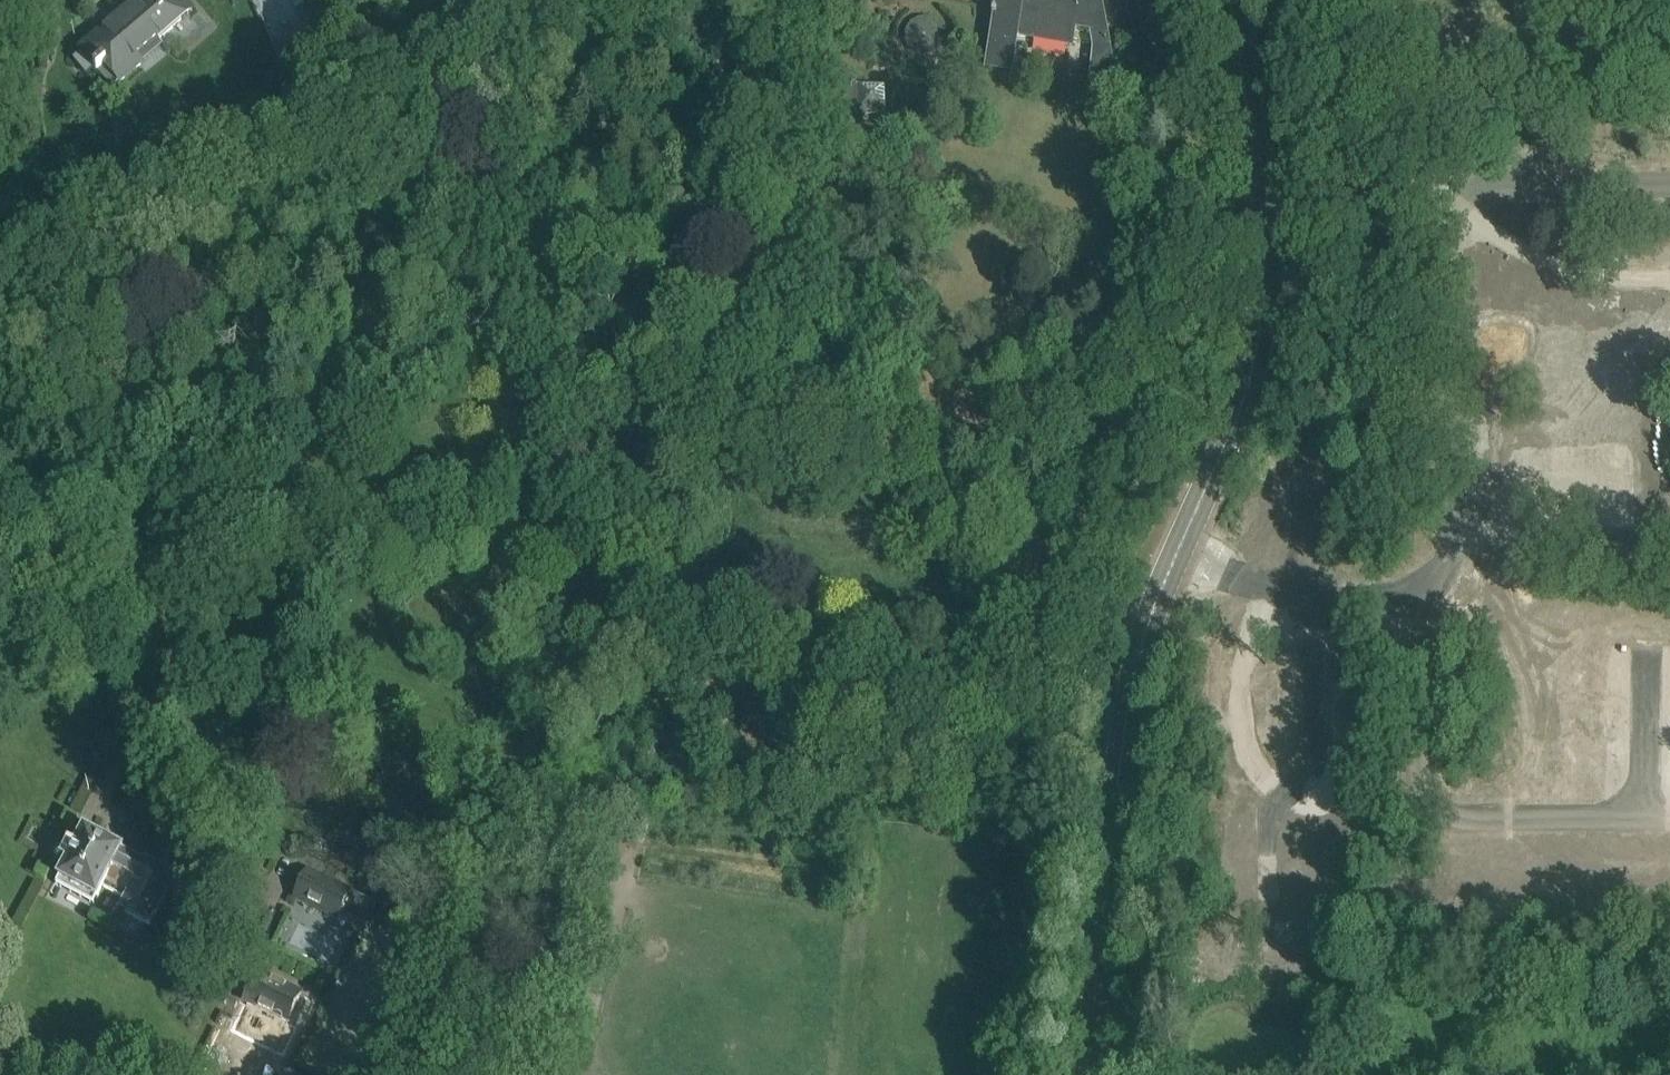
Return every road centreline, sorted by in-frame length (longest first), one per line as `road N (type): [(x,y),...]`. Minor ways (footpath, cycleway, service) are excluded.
road 1 (secondary): [(1086,1074),(1123,744),(1144,632),(1243,401),(1262,313),(1263,231),(1232,0)]
road 2 (unclassified): [(0,294),(109,236),(672,0)]

